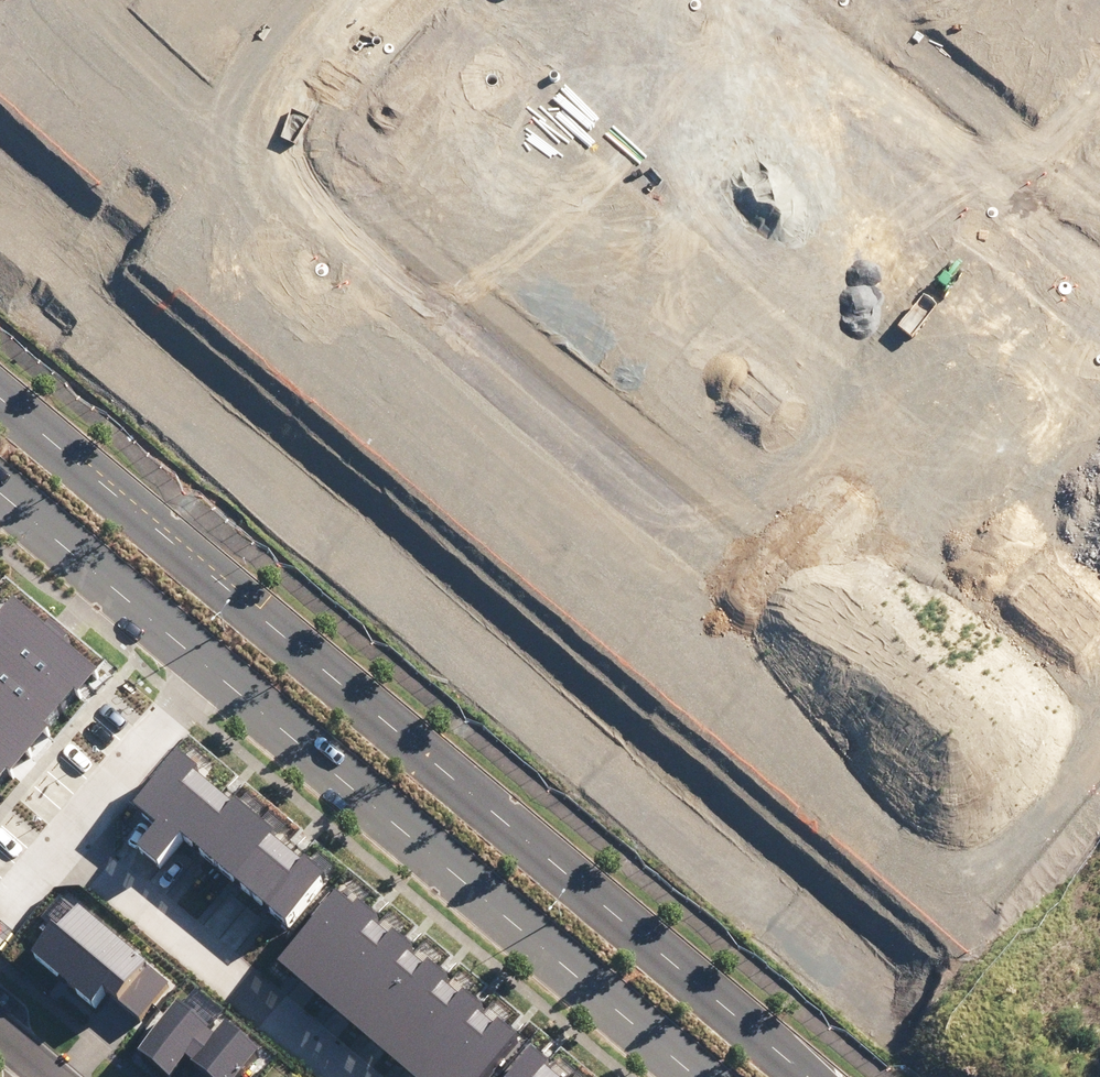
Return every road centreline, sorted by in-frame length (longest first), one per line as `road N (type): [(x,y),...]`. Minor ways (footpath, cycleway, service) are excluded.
road 1 (residential): [(256,123),(267,160),(296,195),(1045,829),(1099,765)]
road 2 (secondary): [(0,398),(808,1076)]
road 3 (secondary): [(695,1076),(210,670)]
road 4 (unknown): [(814,632),(1099,319)]
road 5 (residential): [(68,838),(357,1076)]
road 6 (residential): [(23,0),(164,124),(197,135),(256,123)]
road 7 (residential): [(1002,178),(791,0)]
road 8 (secondary): [(210,670),(0,495)]
road 9 (residential): [(210,670),(68,838)]
road 10 (residential): [(324,0),(266,65),(256,123)]
road 11 (residential): [(1002,178),(1099,69)]

